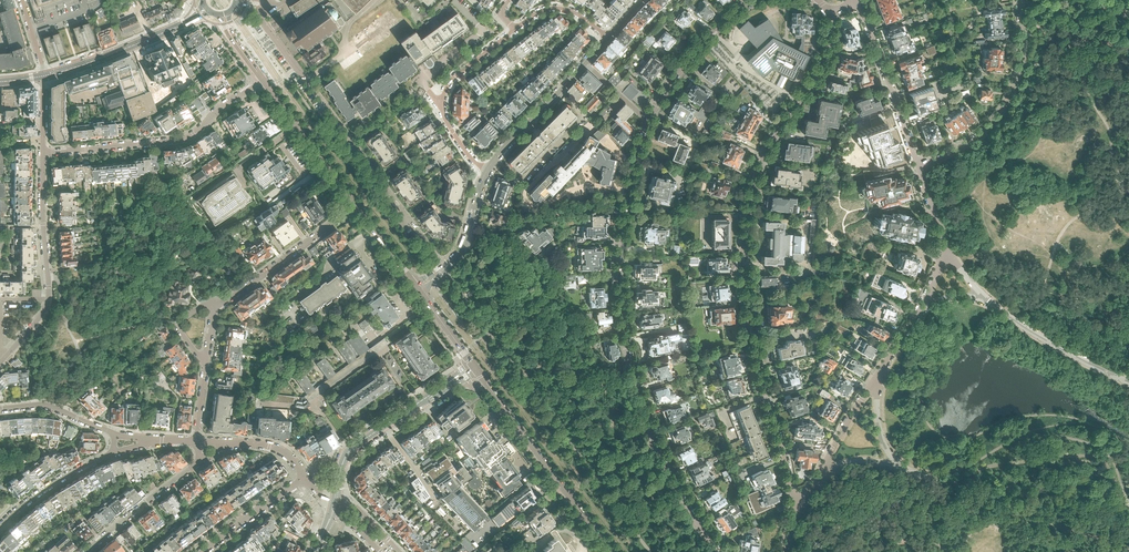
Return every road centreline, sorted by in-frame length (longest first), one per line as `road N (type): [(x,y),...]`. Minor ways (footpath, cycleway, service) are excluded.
road 1 (residential): [(800,510),(750,336),(743,251),(757,172),(827,53),(829,14)]
road 2 (residential): [(647,120),(619,231),(625,347),(655,442),(721,551)]
road 3 (residential): [(444,265),(262,22),(263,9)]
road 4 (residential): [(800,510),(926,303)]
road 5 (residential): [(43,153),(187,139),(264,79)]
road 6 (residential): [(0,364),(49,300),(43,153)]
road 7 (tertiary): [(609,551),(476,368)]
road 8 (residential): [(919,167),(979,135),(1010,97),(1022,60),(1019,0)]
road 9 (residential): [(513,30),(448,85),(440,104),(484,176)]
road 10 (residential): [(919,167),(859,3)]
road 11 (residential): [(216,307),(357,204)]
road 12 (residential): [(981,296),(1128,381)]
road 13 (residential): [(758,0),(703,43),(647,120)]
road 14 (tertiary): [(357,204),(264,79)]
road 15 (residential): [(484,176),(585,64)]
road 16 (residential): [(201,461),(86,551)]
road 17 (residential): [(342,468),(359,444),(455,379)]
road 18 (secondary): [(45,76),(181,26)]
road 19 (residential): [(0,527),(47,488),(114,452)]
road 20 (residential): [(202,551),(306,478)]
road 21 (residential): [(114,434),(52,406),(0,409)]

